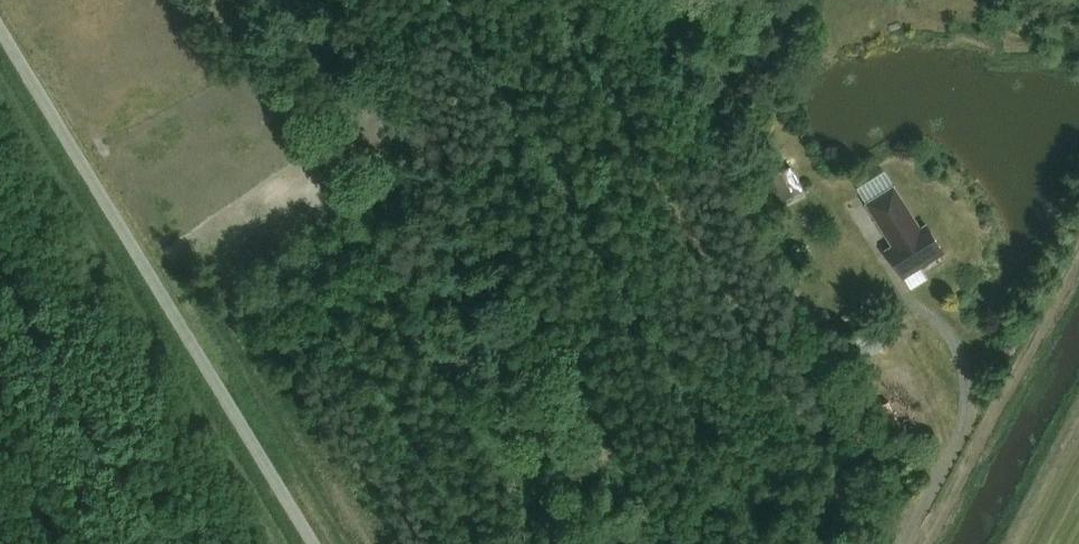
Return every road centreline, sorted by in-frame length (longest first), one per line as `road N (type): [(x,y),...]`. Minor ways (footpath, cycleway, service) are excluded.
road 1 (residential): [(0,33),(311,543)]
road 2 (track): [(908,543),(964,417),(960,362),(932,314)]

